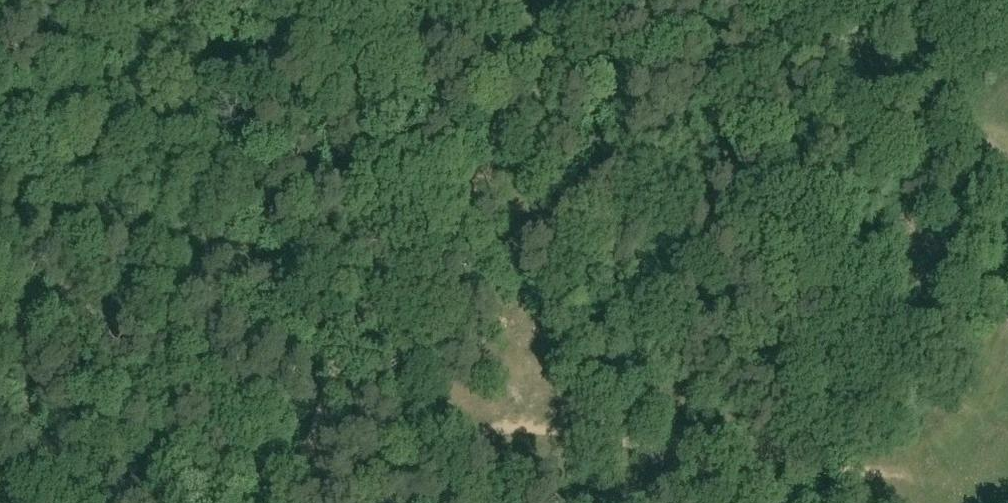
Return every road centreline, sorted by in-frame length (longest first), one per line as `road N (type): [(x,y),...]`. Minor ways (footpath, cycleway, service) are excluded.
road 1 (track): [(275,502),(326,396),(477,178)]
road 2 (track): [(477,178),(576,0)]
road 3 (track): [(703,458),(848,457)]

